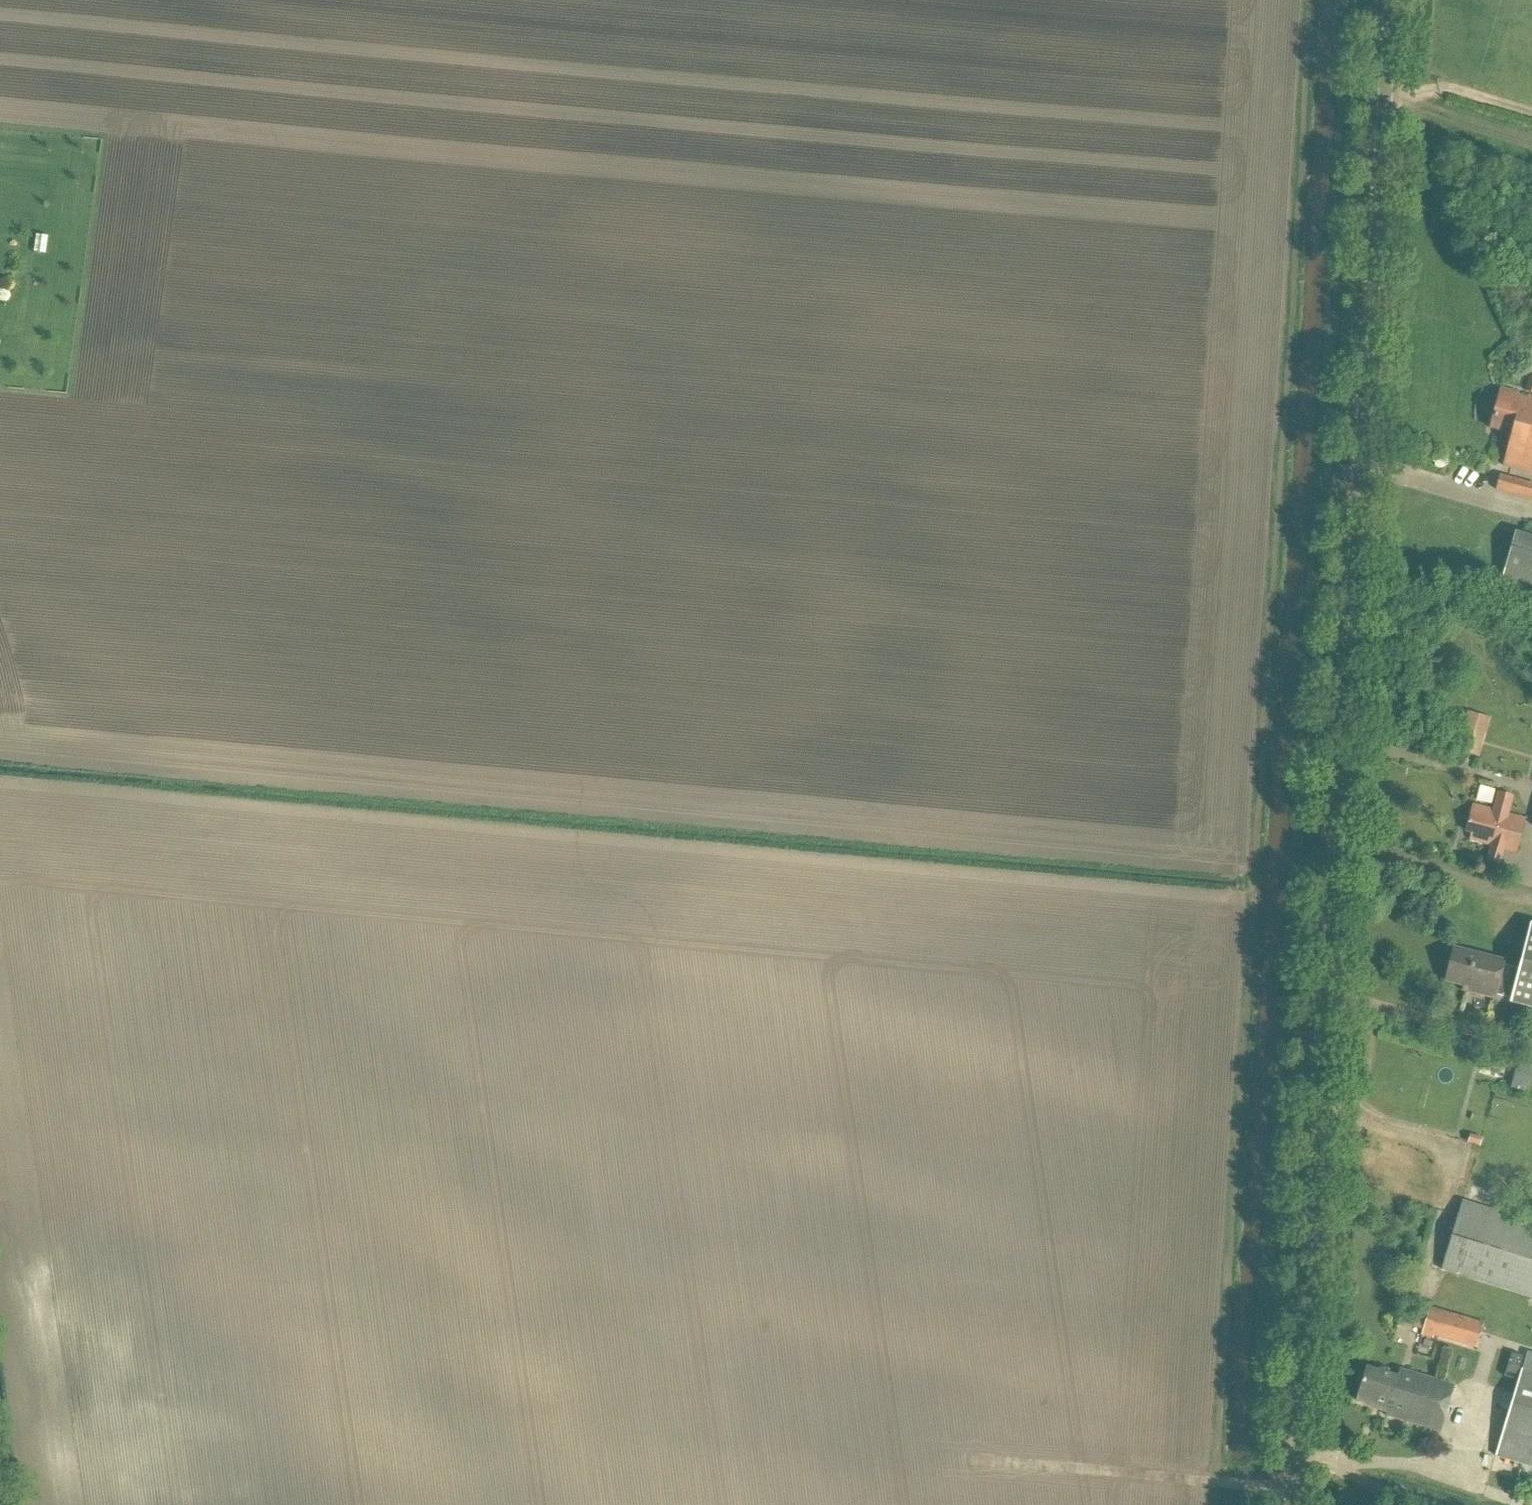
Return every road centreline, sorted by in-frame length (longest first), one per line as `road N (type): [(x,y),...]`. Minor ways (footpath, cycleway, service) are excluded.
road 1 (unclassified): [(1295,1504),(1390,0)]

